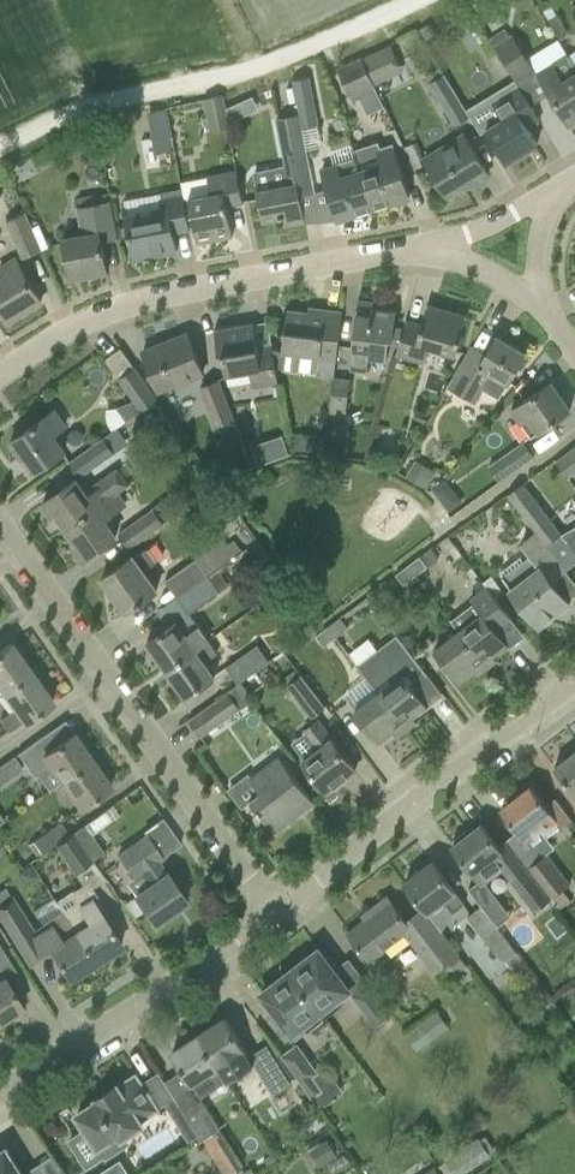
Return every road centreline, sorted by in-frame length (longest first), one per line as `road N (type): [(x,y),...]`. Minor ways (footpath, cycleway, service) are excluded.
road 1 (residential): [(272,914),(0,524)]
road 2 (residential): [(0,375),(61,333),(125,306),(230,280),(447,249)]
road 3 (unclassified): [(0,134),(92,101),(234,78),(398,0)]
road 4 (residential): [(272,914),(574,680)]
road 5 (residential): [(0,1093),(272,914)]

